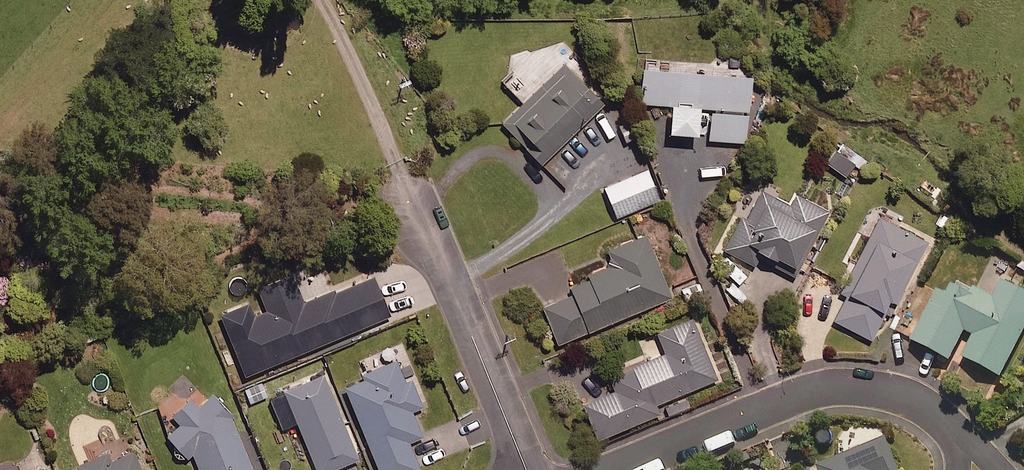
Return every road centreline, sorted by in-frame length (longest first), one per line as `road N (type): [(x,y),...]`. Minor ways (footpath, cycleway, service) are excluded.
road 1 (residential): [(607,469),(821,387),(906,396),(960,441)]
road 2 (residential): [(405,169),(526,469)]
road 3 (track): [(405,169),(323,0)]
road 4 (track): [(103,0),(0,121)]

